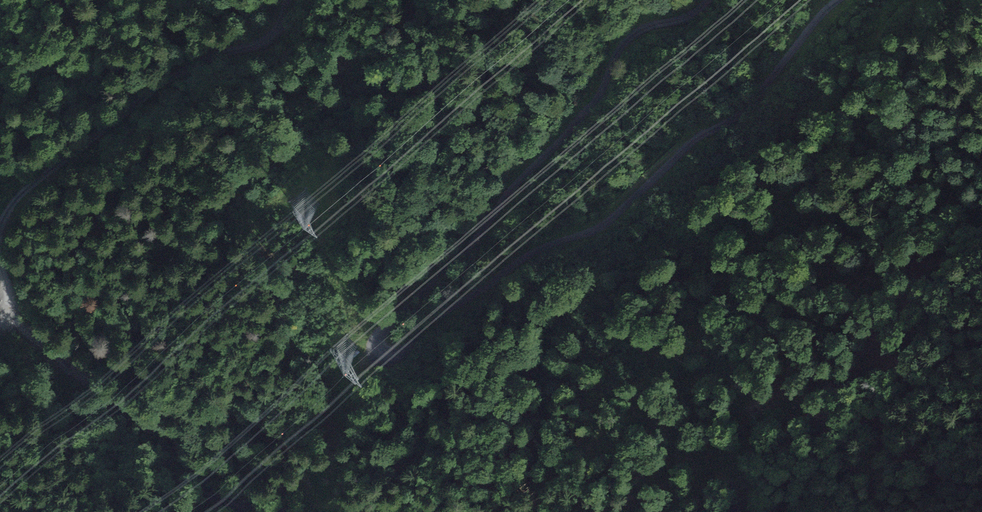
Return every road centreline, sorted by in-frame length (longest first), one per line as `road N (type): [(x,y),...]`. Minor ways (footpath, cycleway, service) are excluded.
road 1 (track): [(838,0),(749,104),(695,136),(618,212),(528,255),(394,351),(372,353),(379,330),(464,253),(563,139),(620,43),(704,0)]
road 2 (track): [(604,429),(676,358),(901,0)]
road 3 (track): [(285,0),(269,33),(147,94),(27,188),(0,224)]

